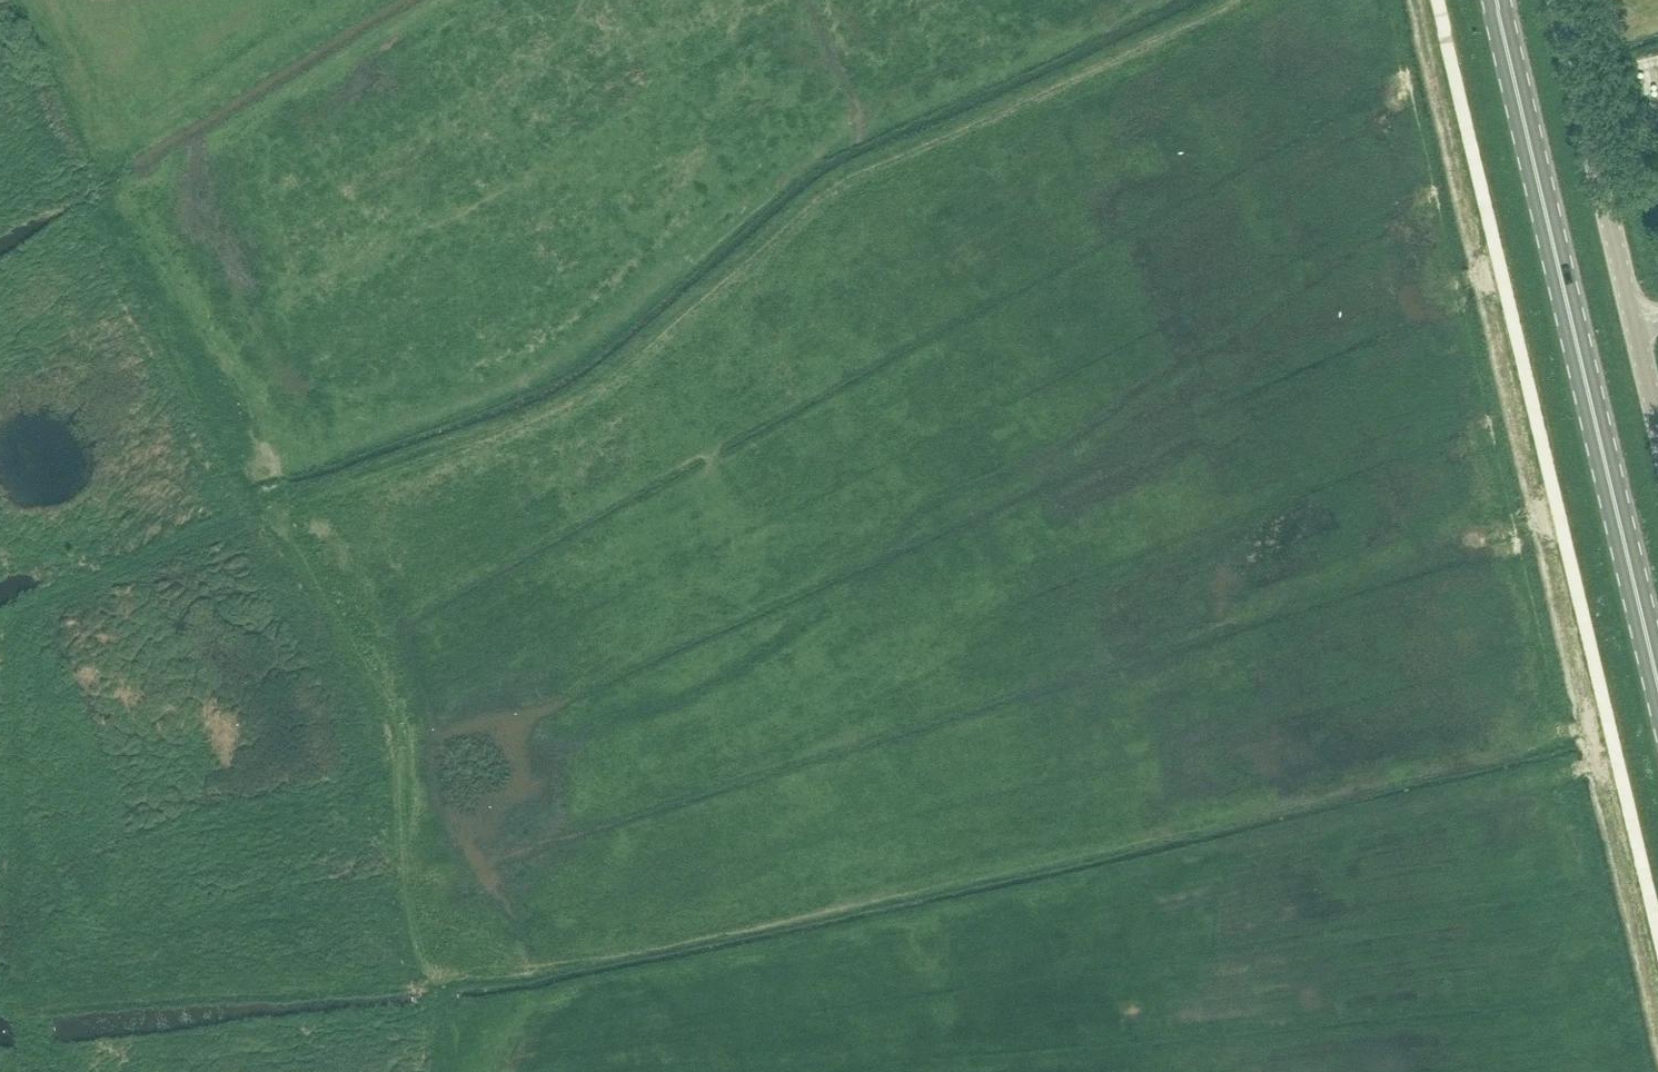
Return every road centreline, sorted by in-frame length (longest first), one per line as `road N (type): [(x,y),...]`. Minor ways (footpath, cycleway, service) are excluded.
road 1 (primary): [(1657,685),(1495,0)]
road 2 (unclassified): [(1657,428),(1556,0)]

